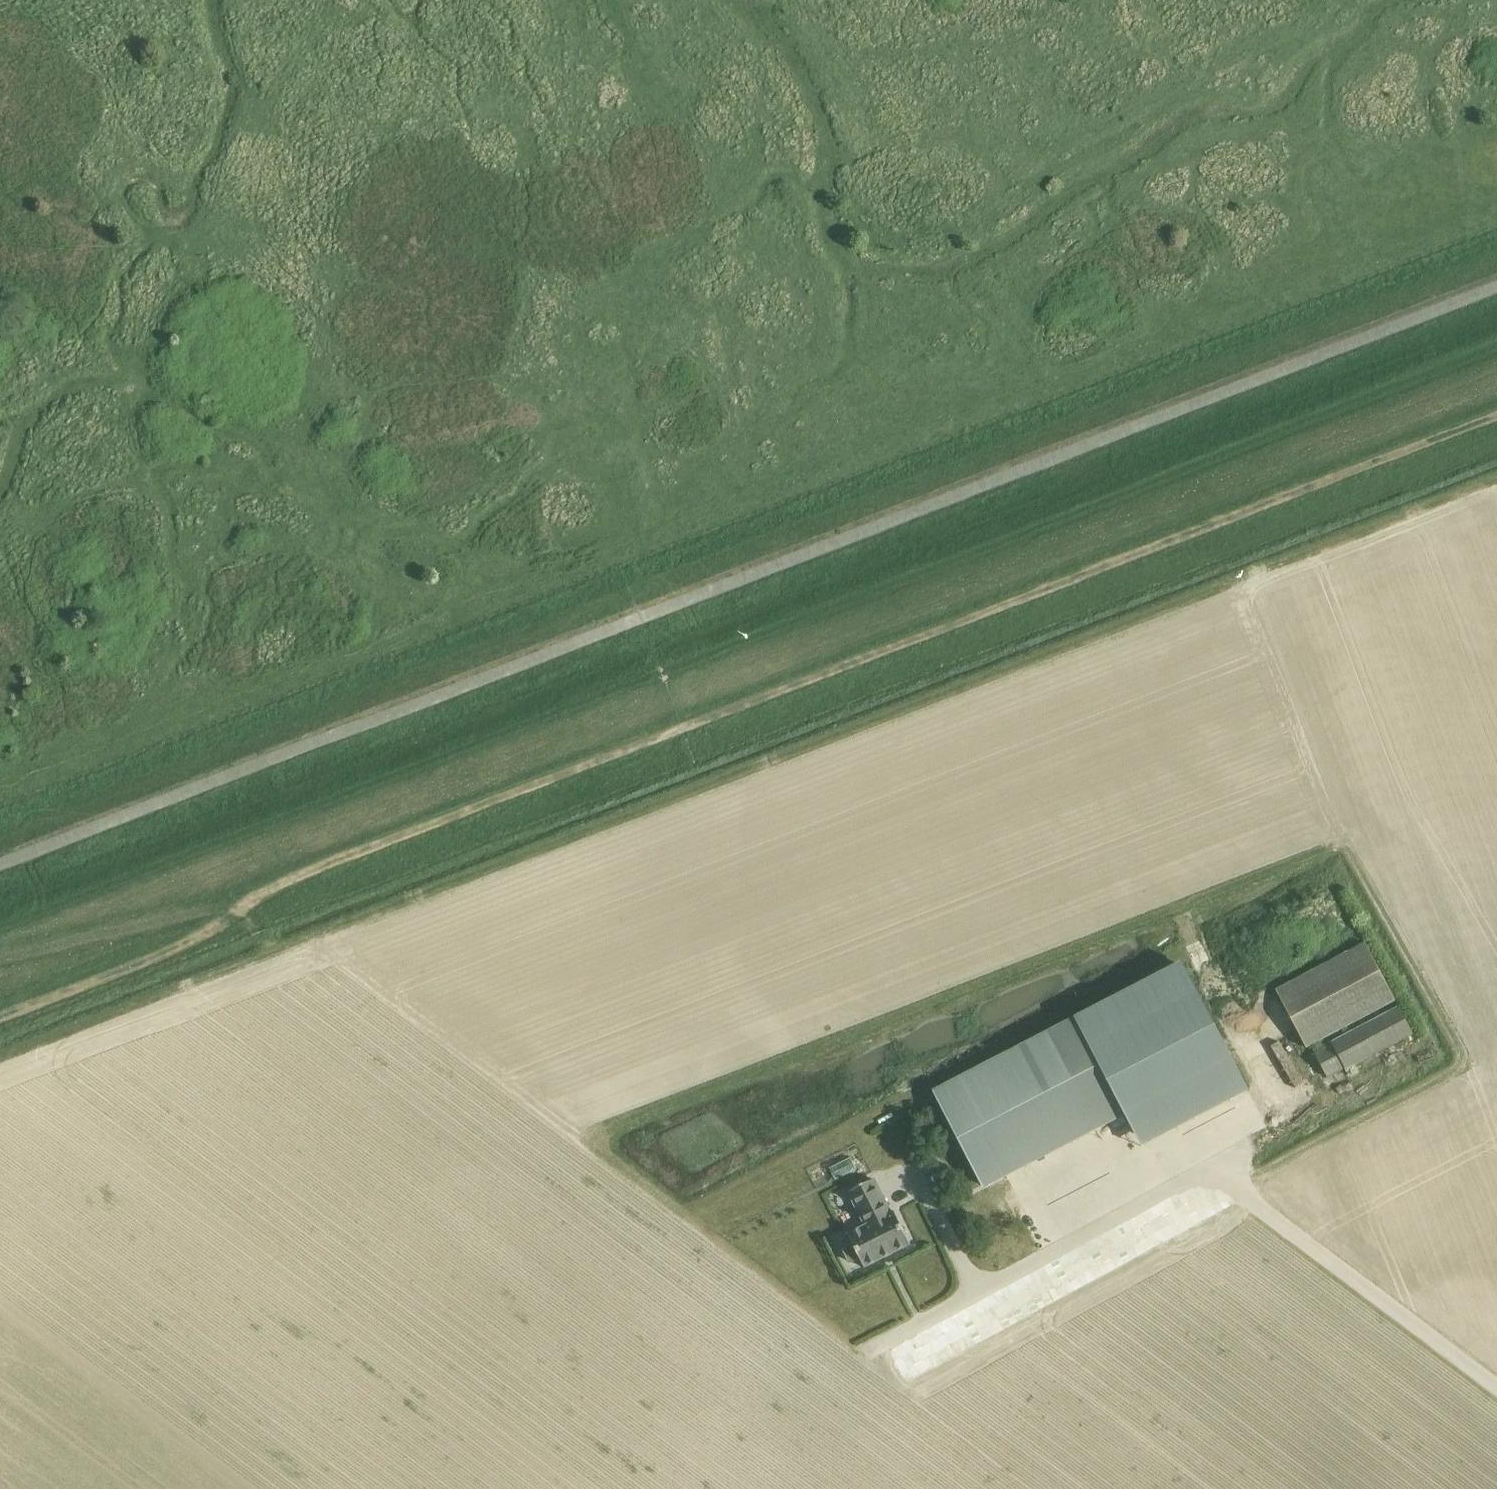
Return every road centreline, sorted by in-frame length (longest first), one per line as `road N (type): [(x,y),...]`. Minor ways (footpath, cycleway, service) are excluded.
road 1 (track): [(1496,417),(258,898),(161,954),(0,1017)]

